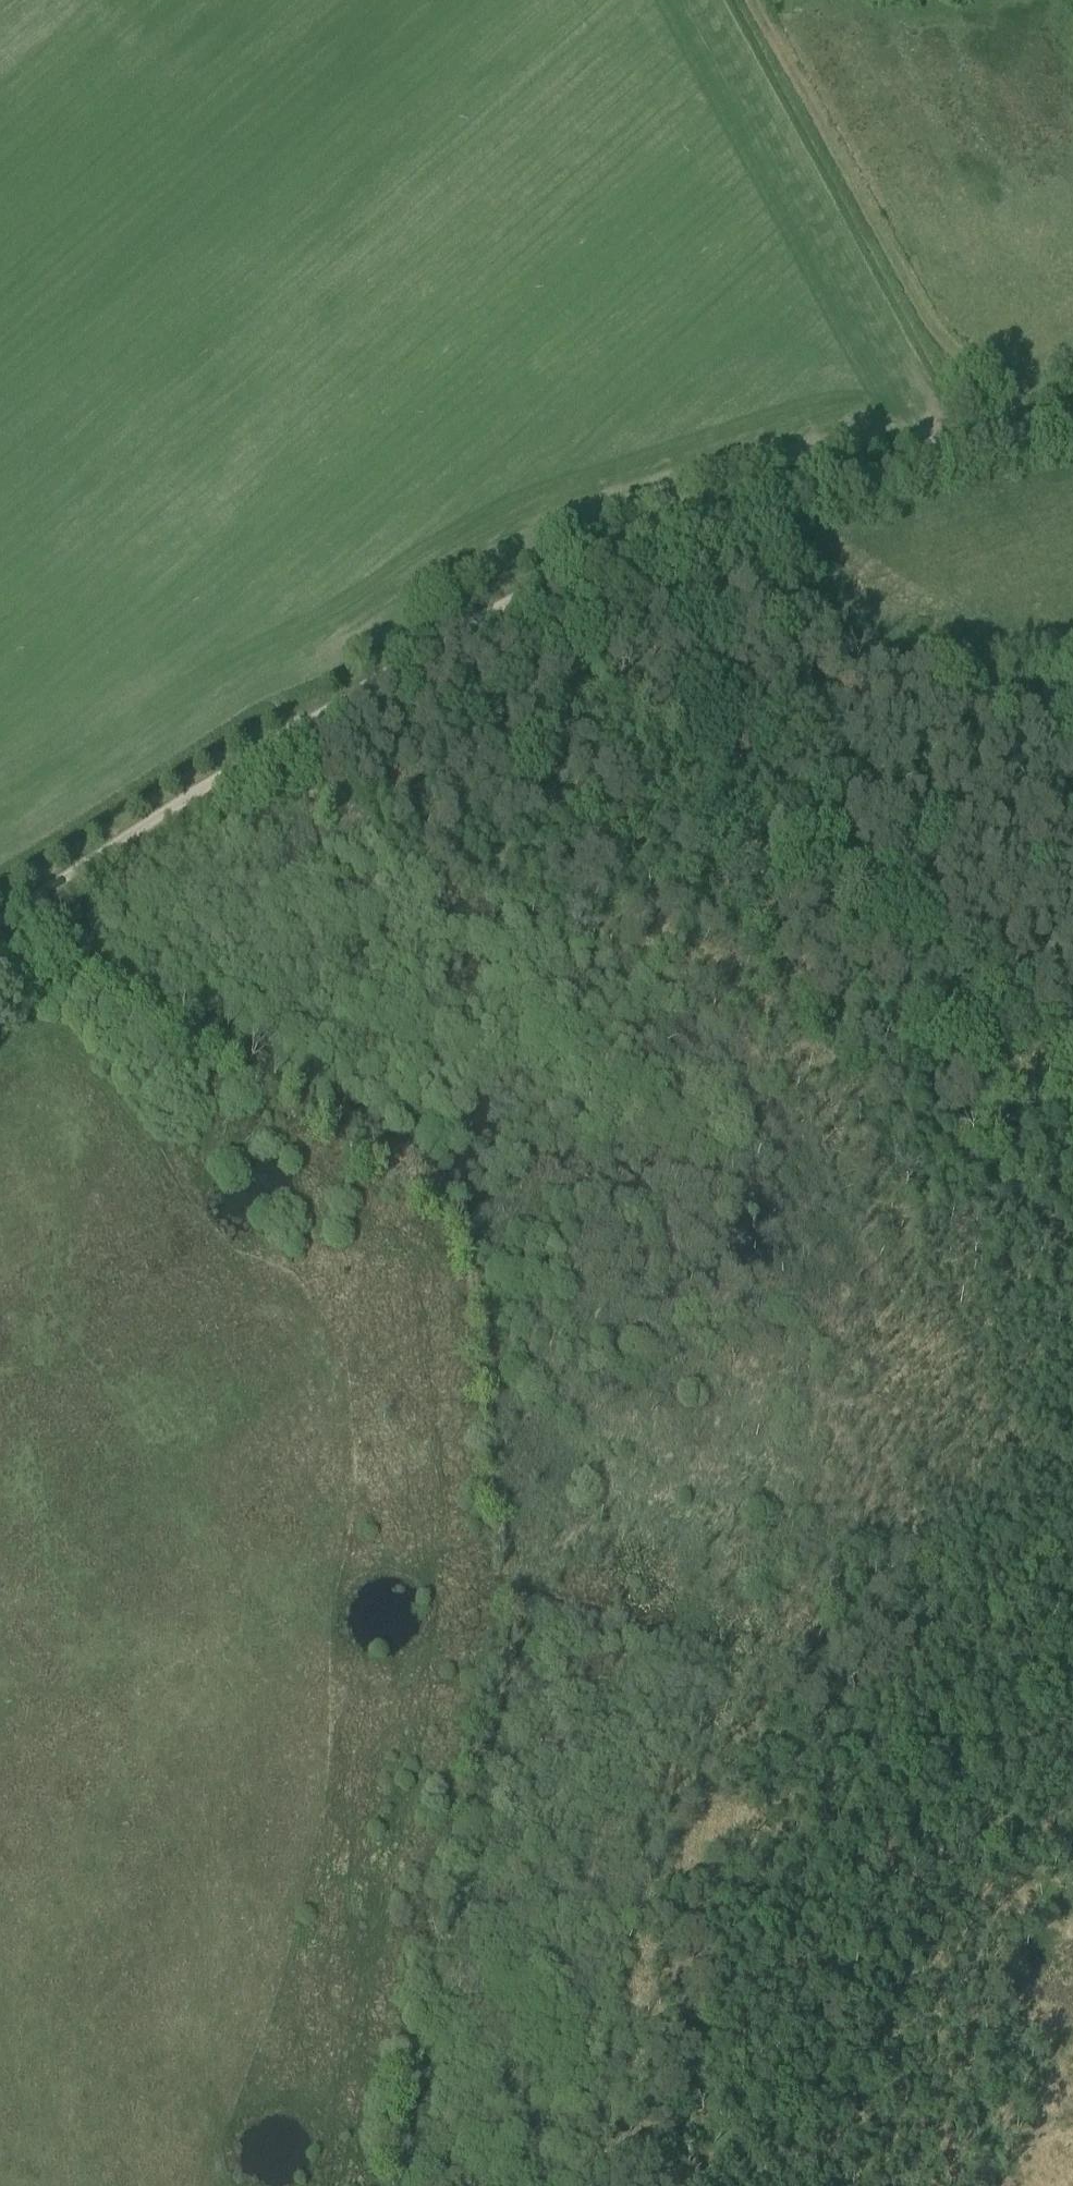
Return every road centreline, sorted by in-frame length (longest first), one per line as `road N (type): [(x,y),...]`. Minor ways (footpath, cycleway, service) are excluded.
road 1 (track): [(496,608),(701,522),(1072,412)]
road 2 (track): [(496,608),(0,919)]

